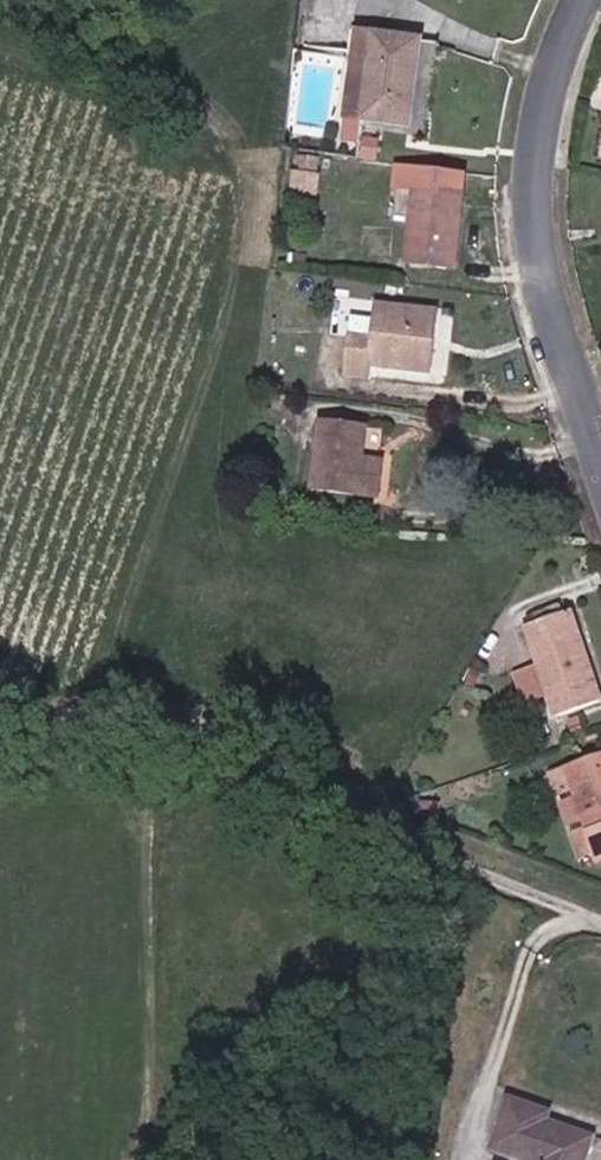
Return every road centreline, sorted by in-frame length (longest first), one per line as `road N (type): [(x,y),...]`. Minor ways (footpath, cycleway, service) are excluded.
road 1 (track): [(0,723),(131,717),(205,740),(584,922)]
road 2 (residential): [(592,0),(550,109),(544,253),(600,427)]

